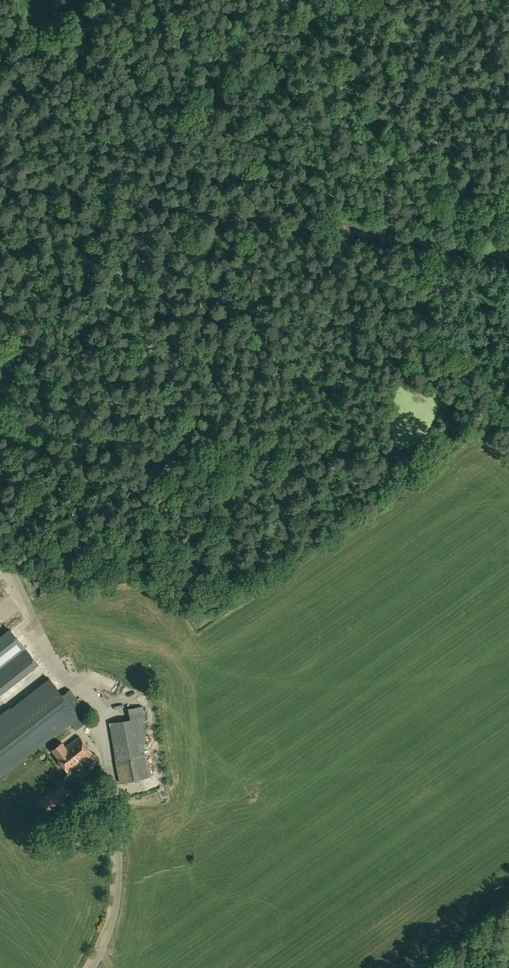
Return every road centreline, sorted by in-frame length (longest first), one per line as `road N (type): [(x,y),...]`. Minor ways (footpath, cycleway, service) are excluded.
road 1 (track): [(0,182),(508,251)]
road 2 (unclassified): [(0,95),(126,0)]
road 3 (unclassified): [(93,967),(116,916),(120,840)]

